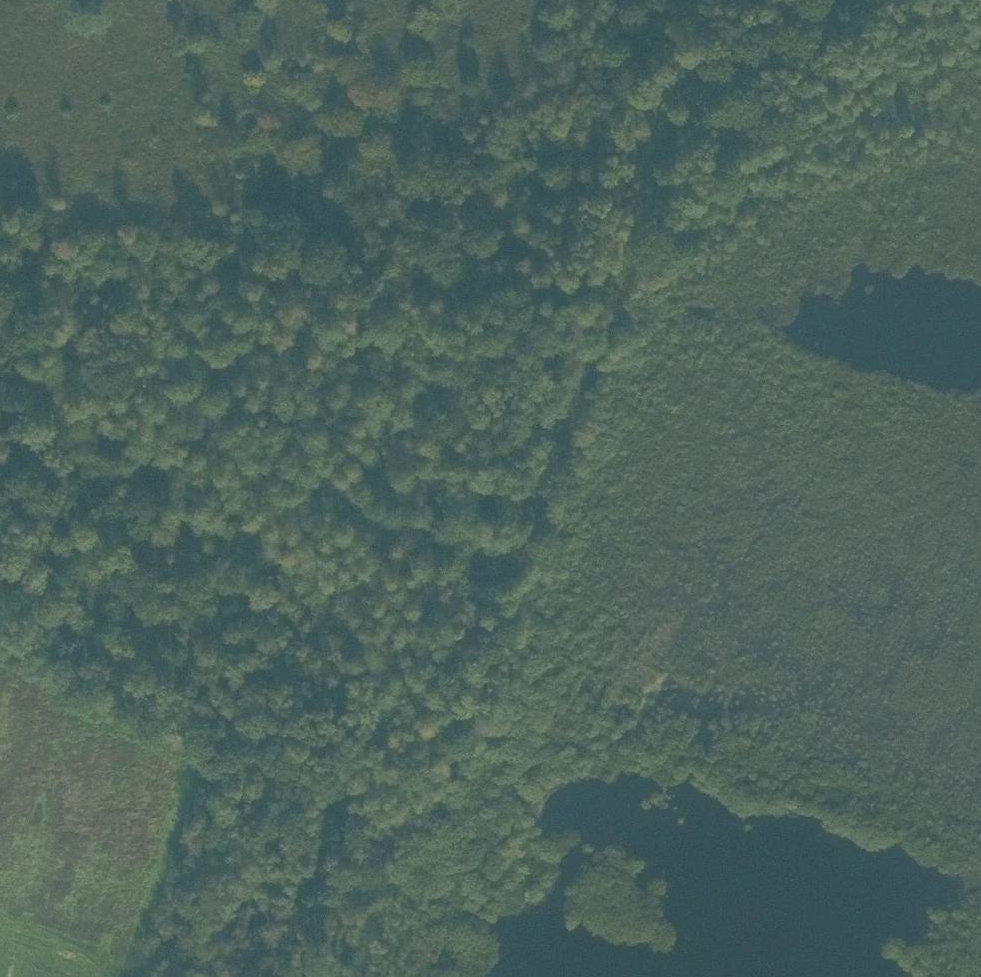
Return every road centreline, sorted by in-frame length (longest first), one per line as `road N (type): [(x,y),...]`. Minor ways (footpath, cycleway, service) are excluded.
road 1 (track): [(863,0),(681,118),(637,193),(615,288)]

